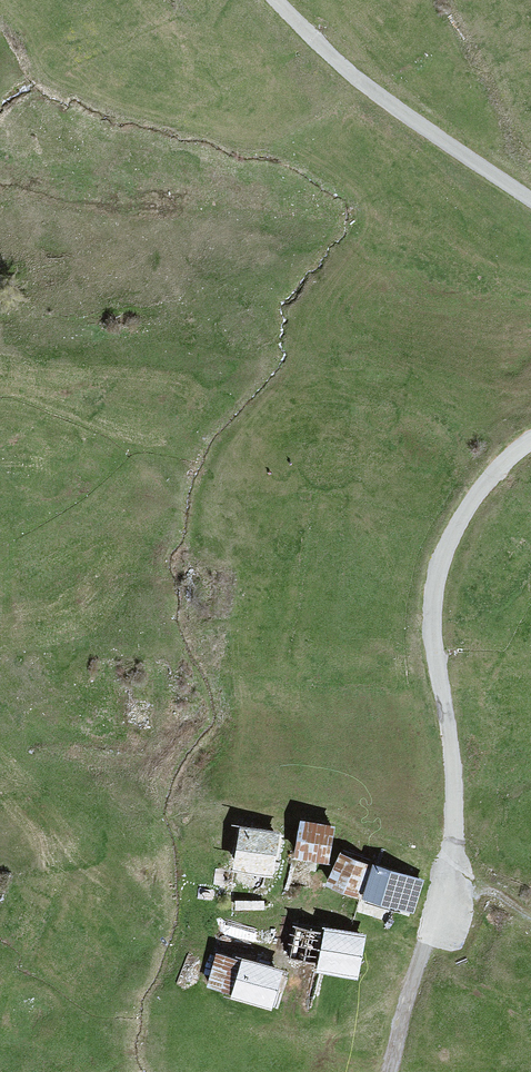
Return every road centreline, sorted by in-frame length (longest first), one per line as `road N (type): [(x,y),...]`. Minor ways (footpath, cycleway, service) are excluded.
road 1 (unclassified): [(530,449),(495,467),(453,533),(431,607),(458,875)]
road 2 (unclassified): [(280,0),(387,92),(530,192)]
road 3 (track): [(458,875),(385,1071)]

